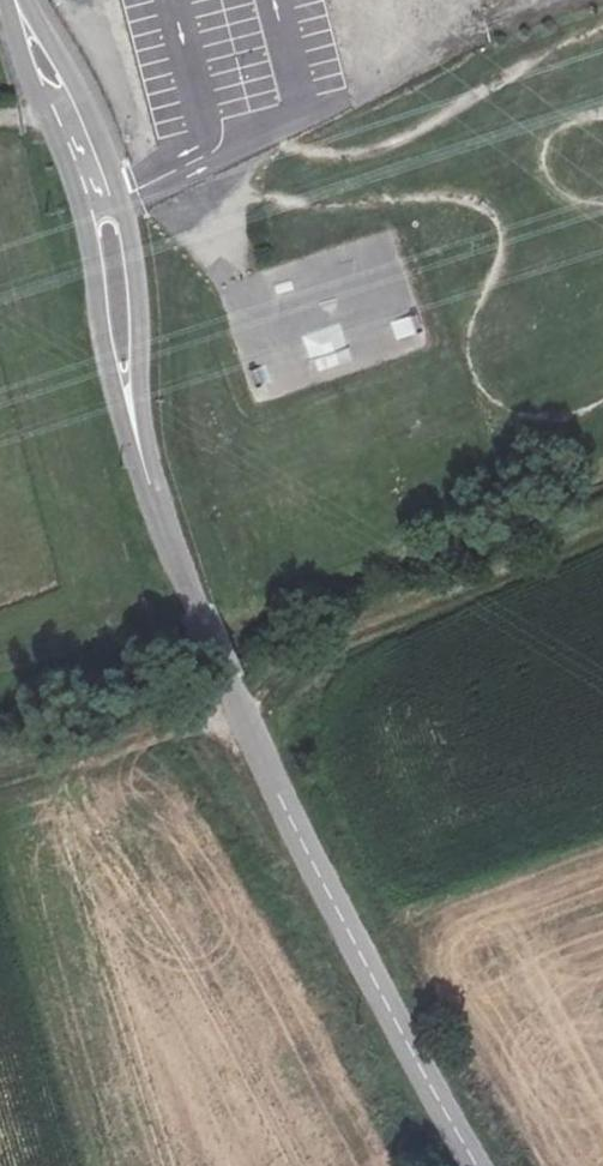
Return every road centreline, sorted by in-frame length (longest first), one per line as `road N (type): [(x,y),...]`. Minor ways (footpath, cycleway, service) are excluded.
road 1 (track): [(0,773),(236,705),(350,629),(602,530)]
road 2 (unclassified): [(479,1165),(236,705),(189,600)]
road 3 (residential): [(189,600),(126,404),(111,212),(18,0)]

